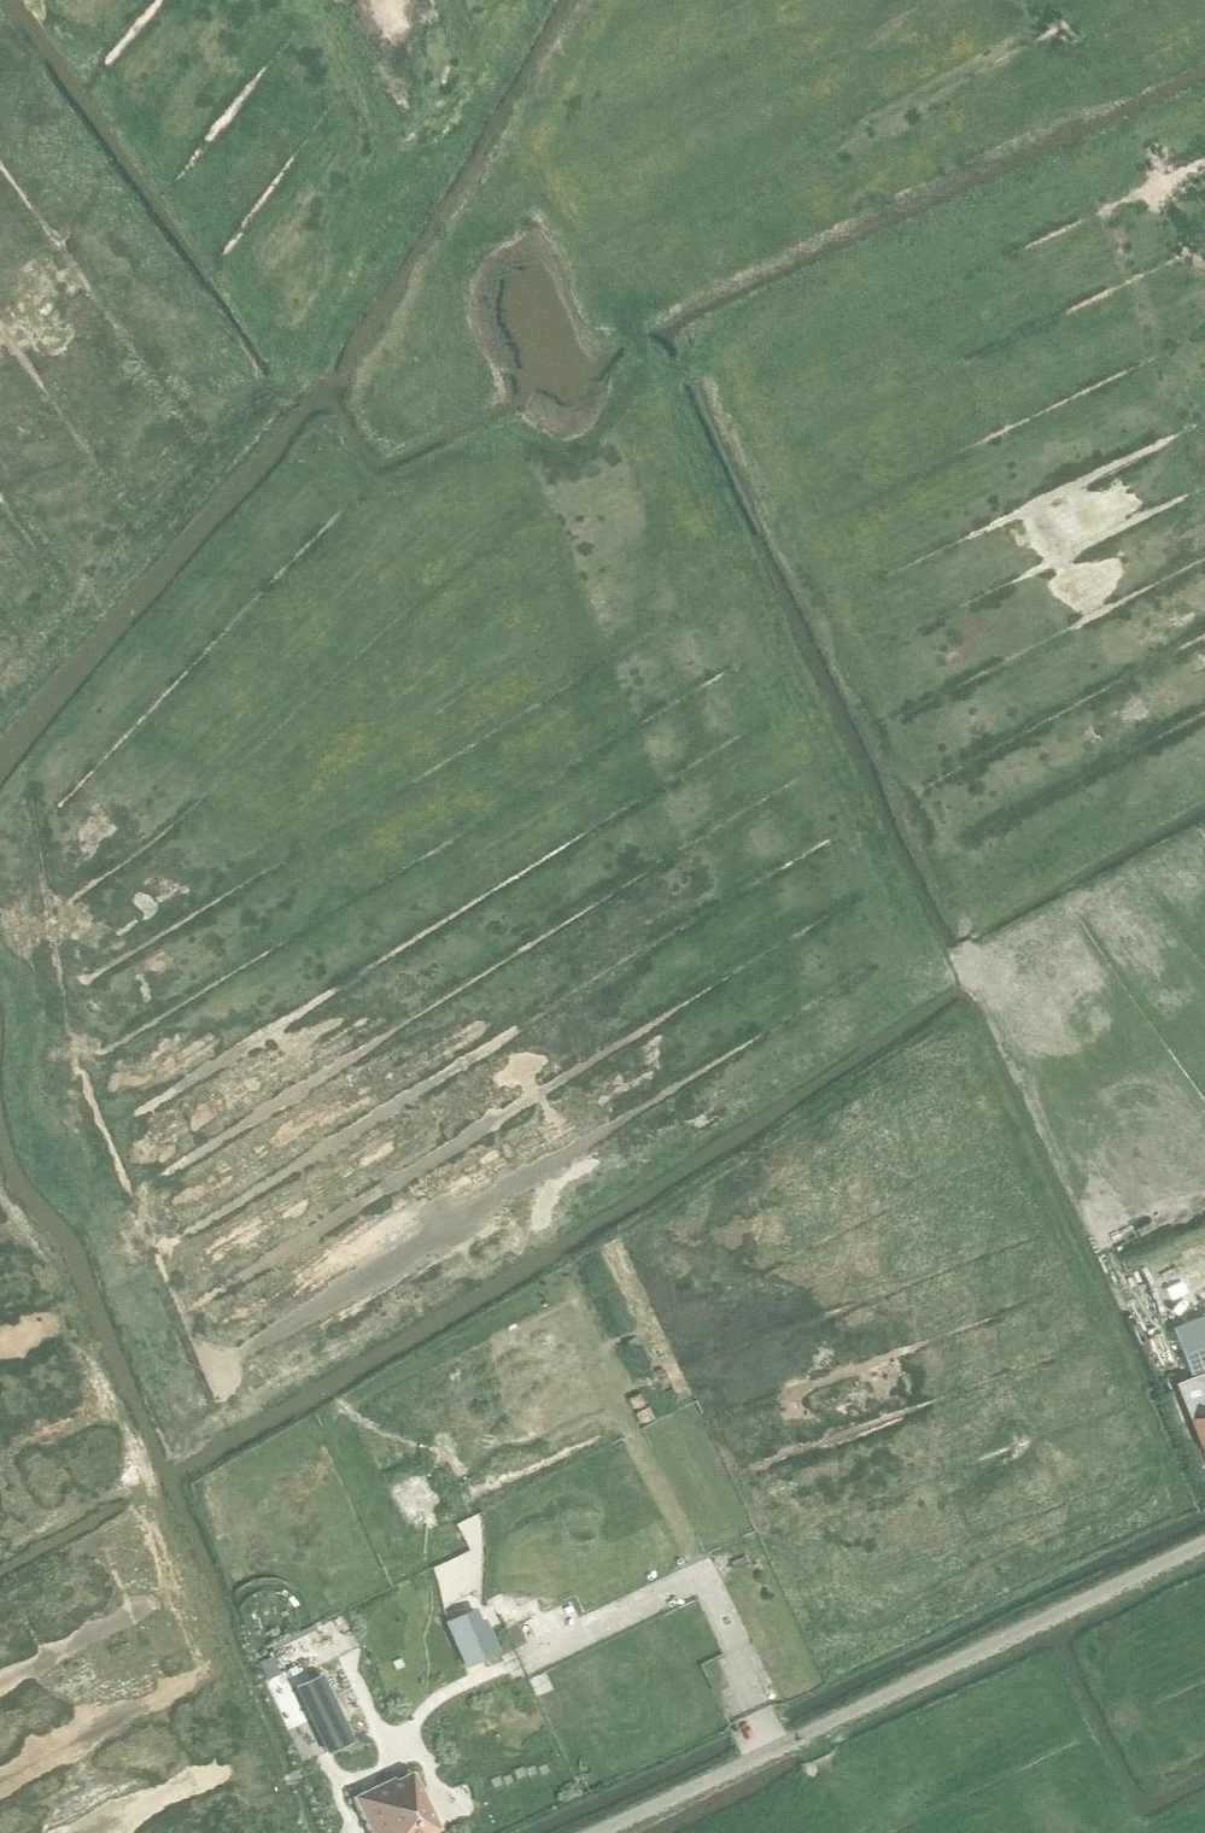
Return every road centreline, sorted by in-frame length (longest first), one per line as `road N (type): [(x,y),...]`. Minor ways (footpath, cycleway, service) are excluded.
road 1 (unclassified): [(591,1832),(1204,1541)]

